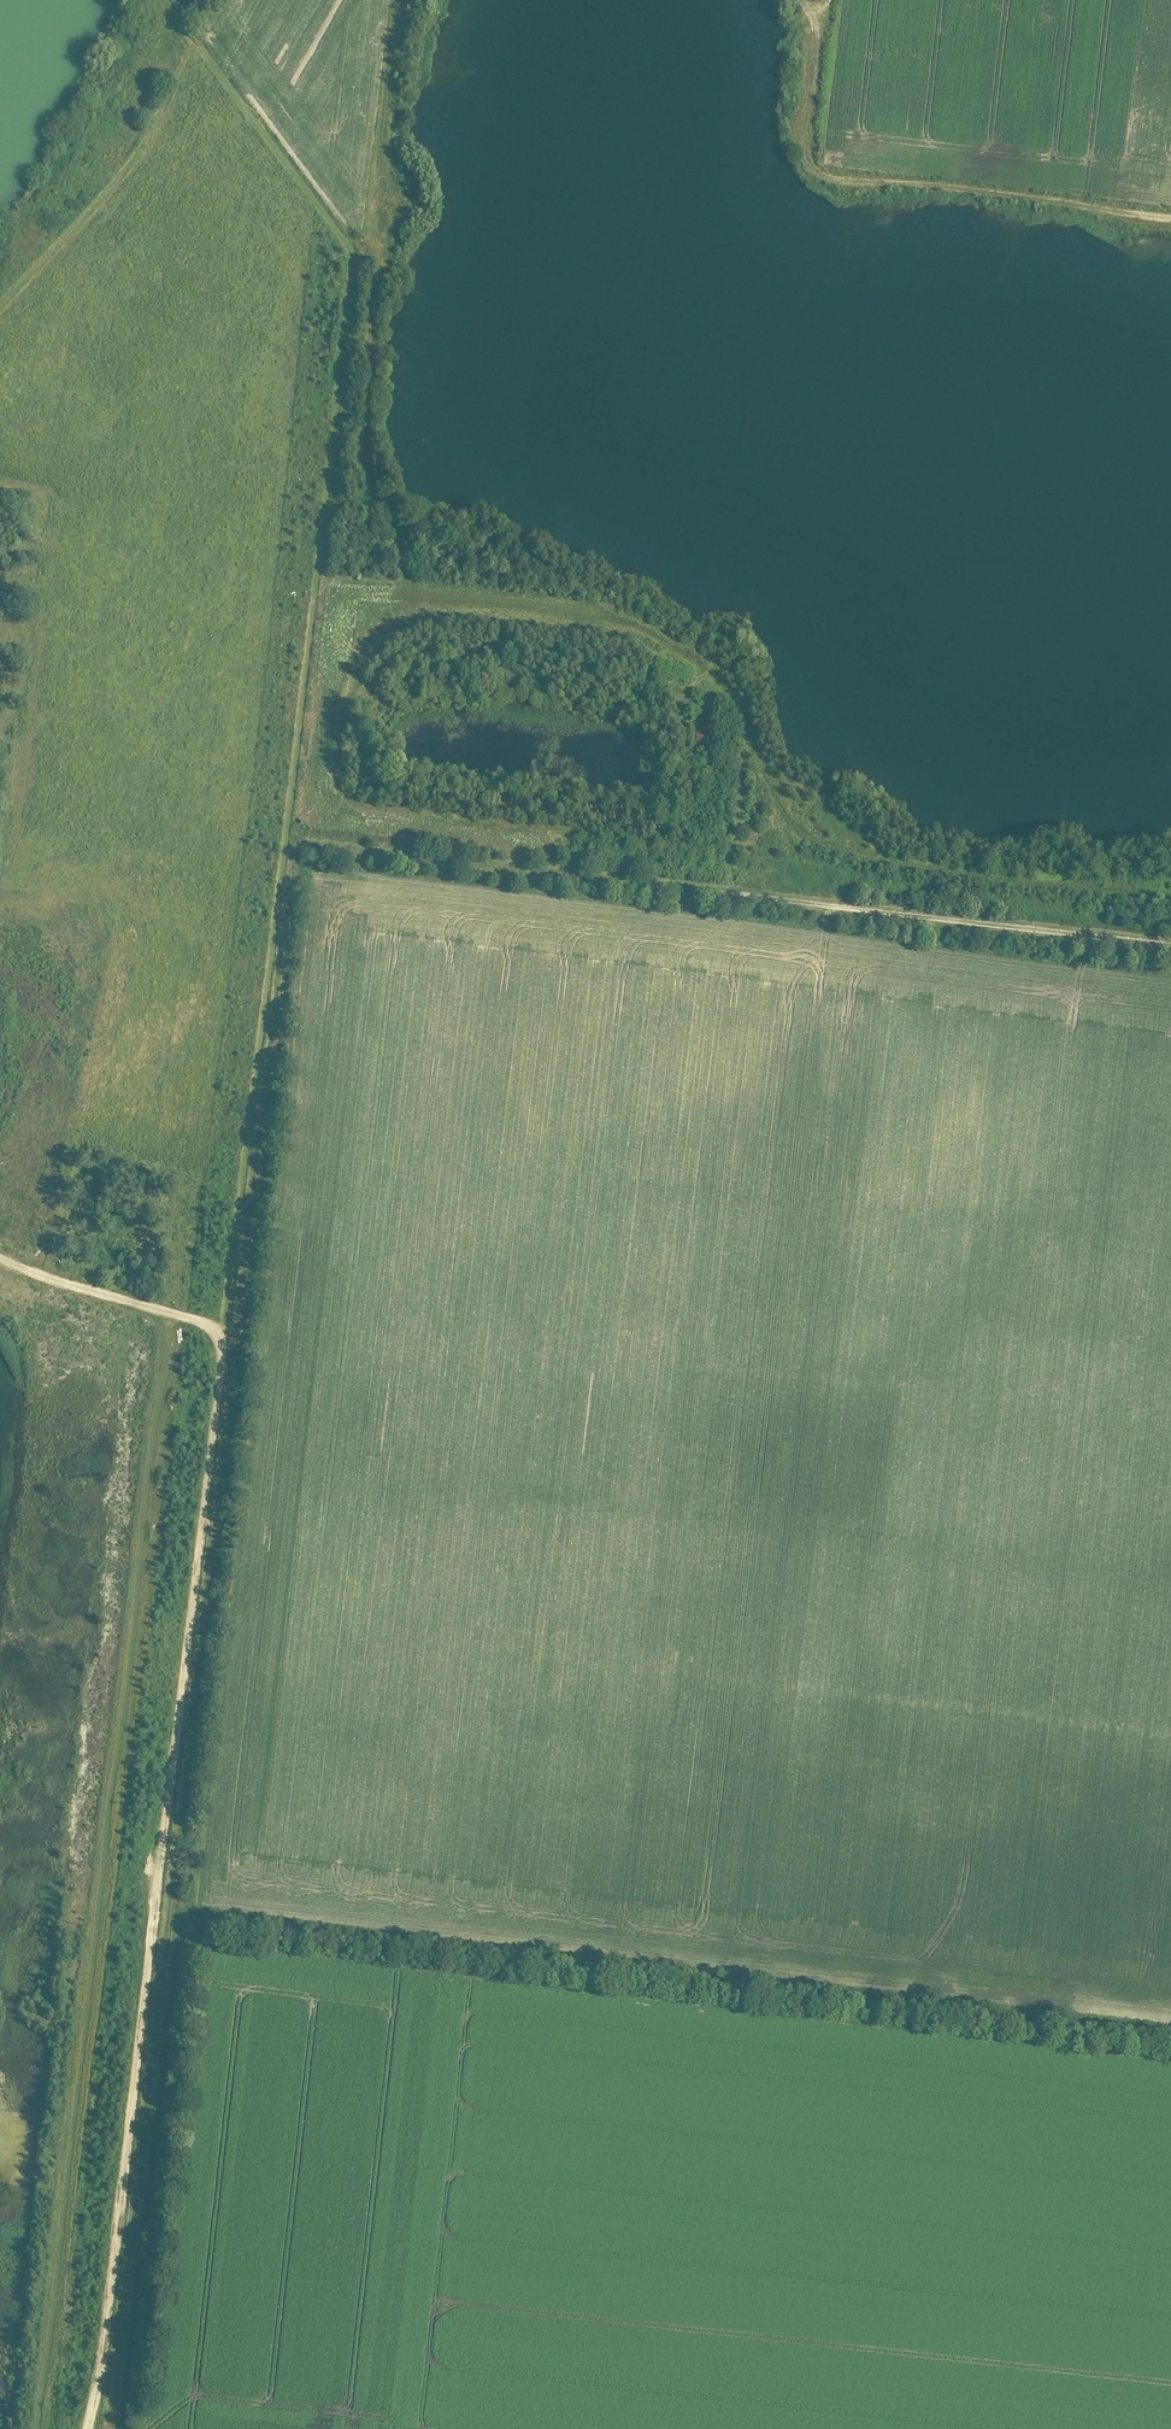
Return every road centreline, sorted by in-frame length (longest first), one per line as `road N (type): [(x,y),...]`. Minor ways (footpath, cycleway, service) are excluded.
road 1 (track): [(736,896),(311,844),(296,856),(112,2428)]
road 2 (track): [(0,1257),(208,1325),(223,1356),(103,2353),(86,2428)]
road 3 (track): [(164,1312),(170,1343),(39,2428)]
road 4 (track): [(819,10),(802,127),(820,172),(864,194),(894,185),(1170,220)]
road 5 (unclassified): [(1170,946),(736,896)]

